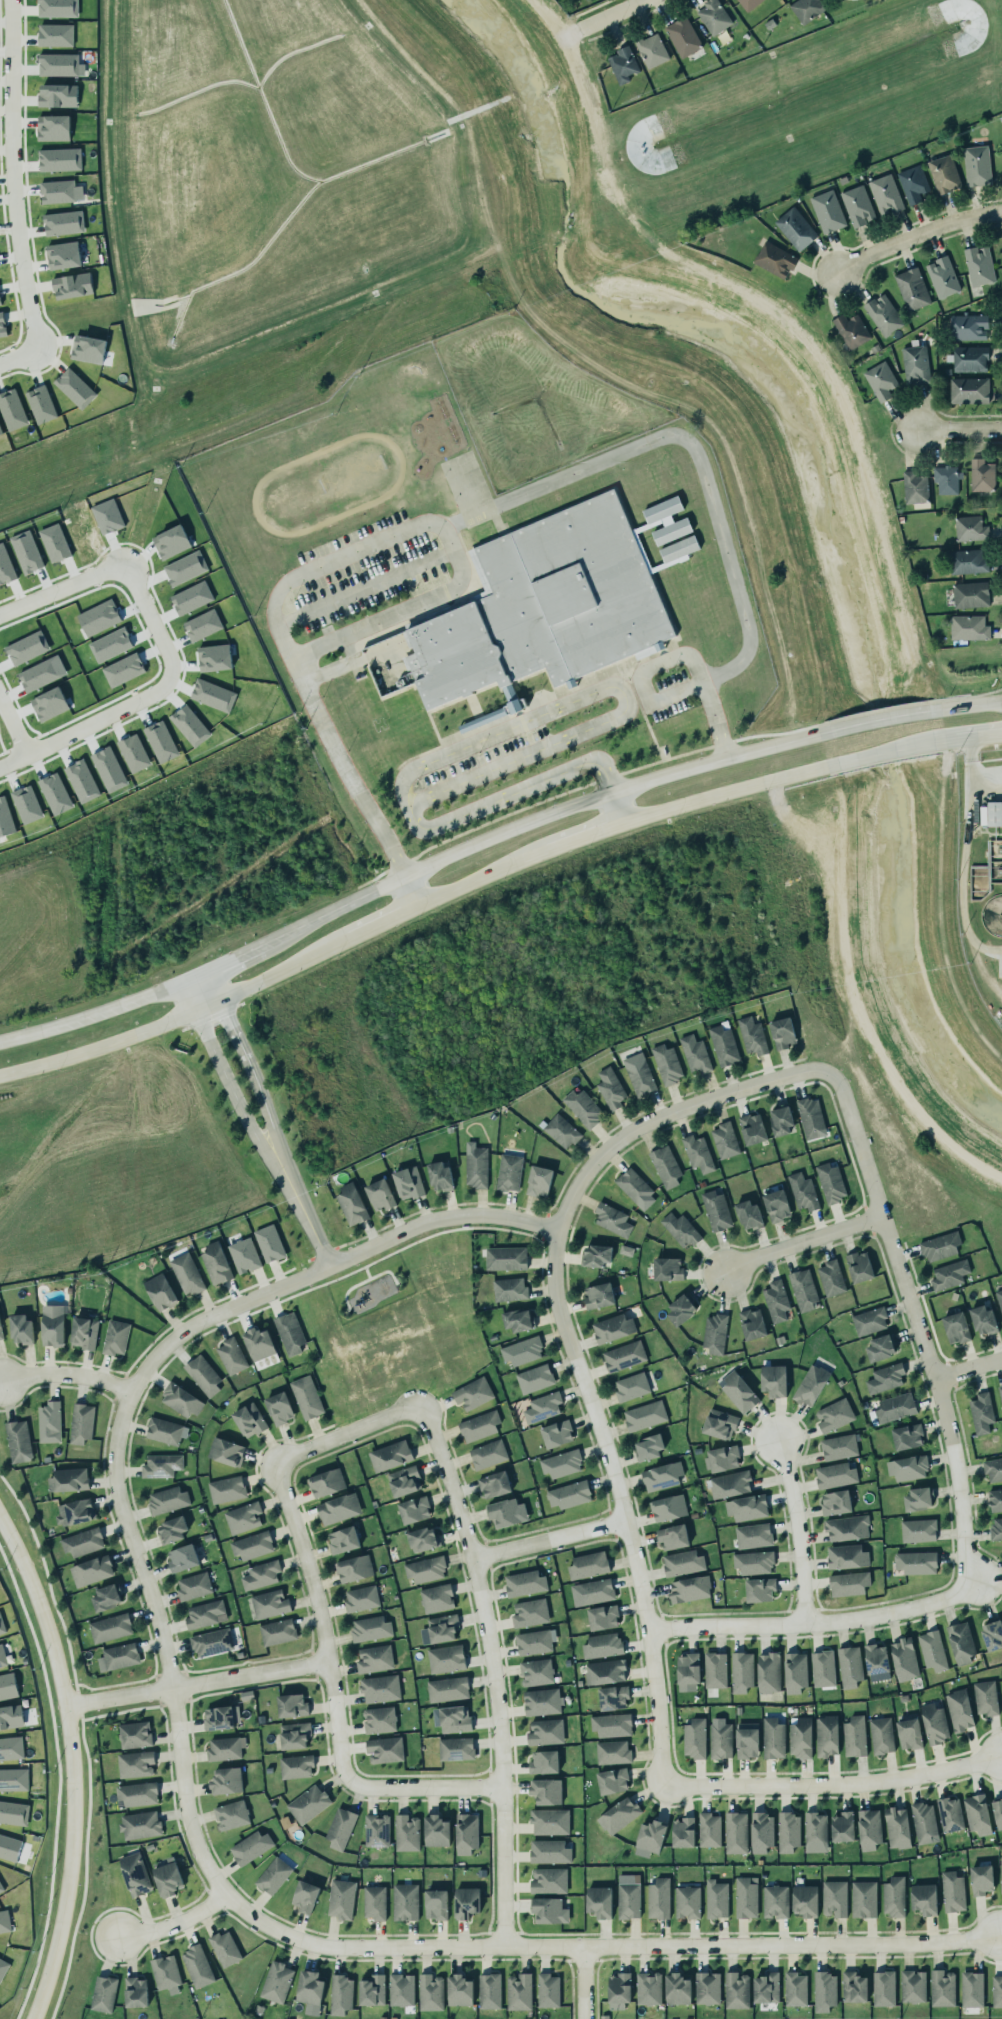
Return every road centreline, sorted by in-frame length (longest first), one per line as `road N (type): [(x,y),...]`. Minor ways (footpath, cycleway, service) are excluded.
road 1 (residential): [(999,1935),(939,1943),(352,1948),(316,1945),(252,1918),(224,1893),(189,1822),(161,1632),(116,1476),(130,1391)]
road 2 (residential): [(557,1230),(554,1290),(625,1520),(649,1631),(662,1786)]
road 3 (residential): [(421,1403),(461,1515),(490,1647),(504,1947)]
road 4 (residential): [(845,1075),(955,1435),(964,1590)]
road 5 (tertiary): [(33,2018),(63,1908),(72,1761),(39,1603),(0,1520)]
road 6 (residential): [(502,1788),(373,1789),(344,1775),(320,1618),(273,1464)]
road 7 (residential): [(557,1230),(471,1215),(423,1223),(187,1326),(130,1391)]
road 8 (residential): [(19,759),(162,685),(165,670),(122,576),(92,573),(0,612)]
road 9 (residential): [(0,363),(26,353),(31,339),(9,214),(3,0)]
road 10 (tertiary): [(0,1076),(219,1002),(346,936)]
road 11 (tertiary): [(335,908),(206,976),(0,1047)]
road 12 (residential): [(557,1230),(596,1160),(642,1123),(769,1078),(845,1075)]
road 13 (residential): [(662,1786),(890,1781),(1001,1756)]
road 14 (residential): [(649,1631),(868,1618),(964,1590)]
road 15 (residential): [(328,1662),(65,1706)]
road 16 (tertiary): [(608,791),(402,874)]
road 17 (tertiary): [(412,905),(617,821)]
road 18 (tertiary): [(617,821),(830,764)]
road 19 (tertiary): [(818,732),(608,791)]
road 20 (residential): [(178,986),(250,1128),(279,1159)]
road 21 (residential): [(279,1159),(248,1061),(206,976)]
road 22 (residential): [(1001,211),(934,228),(827,279)]
road 23 (residential): [(778,1441),(796,1513),(805,1624)]
road 24 (residential): [(889,1213),(722,1273)]
road 25 (residential): [(273,1464),(421,1403)]
road 26 (residential): [(473,1558),(625,1520)]
road 27 (residential): [(0,1380),(61,1373),(130,1391)]
road 28 (tertiary): [(942,704),(818,732)]

